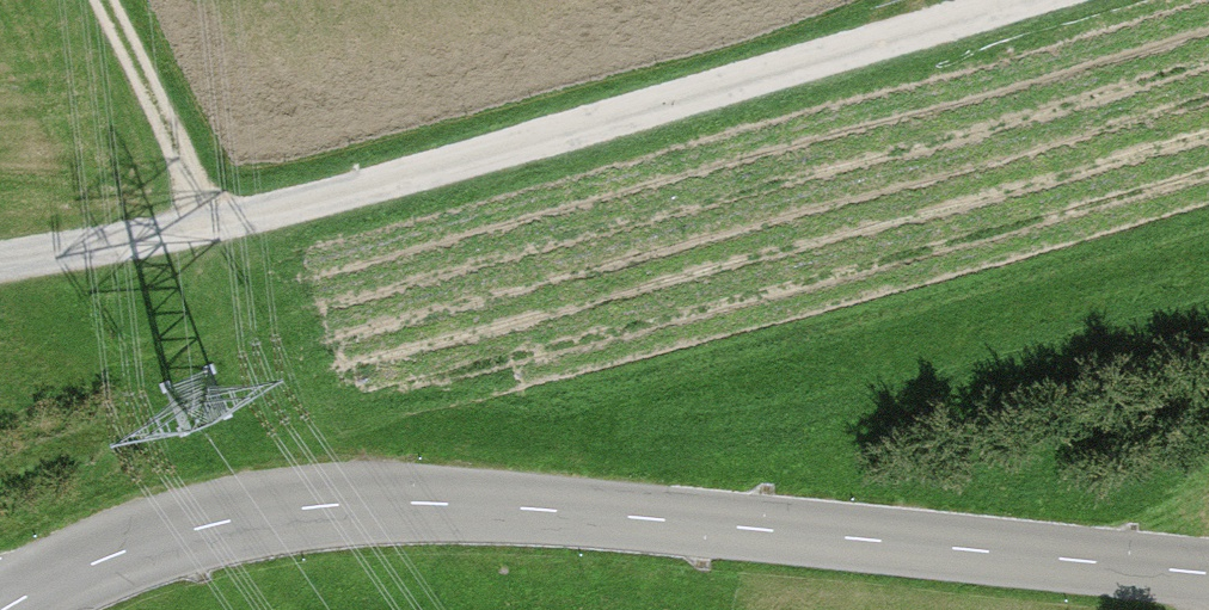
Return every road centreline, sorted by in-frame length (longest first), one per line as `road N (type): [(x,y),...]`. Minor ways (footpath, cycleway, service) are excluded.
road 1 (tertiary): [(1208,574),(553,509),(358,504),(261,515),(157,541),(1,609)]
road 2 (track): [(1015,0),(216,223),(0,261)]
road 3 (track): [(104,0),(216,223)]

